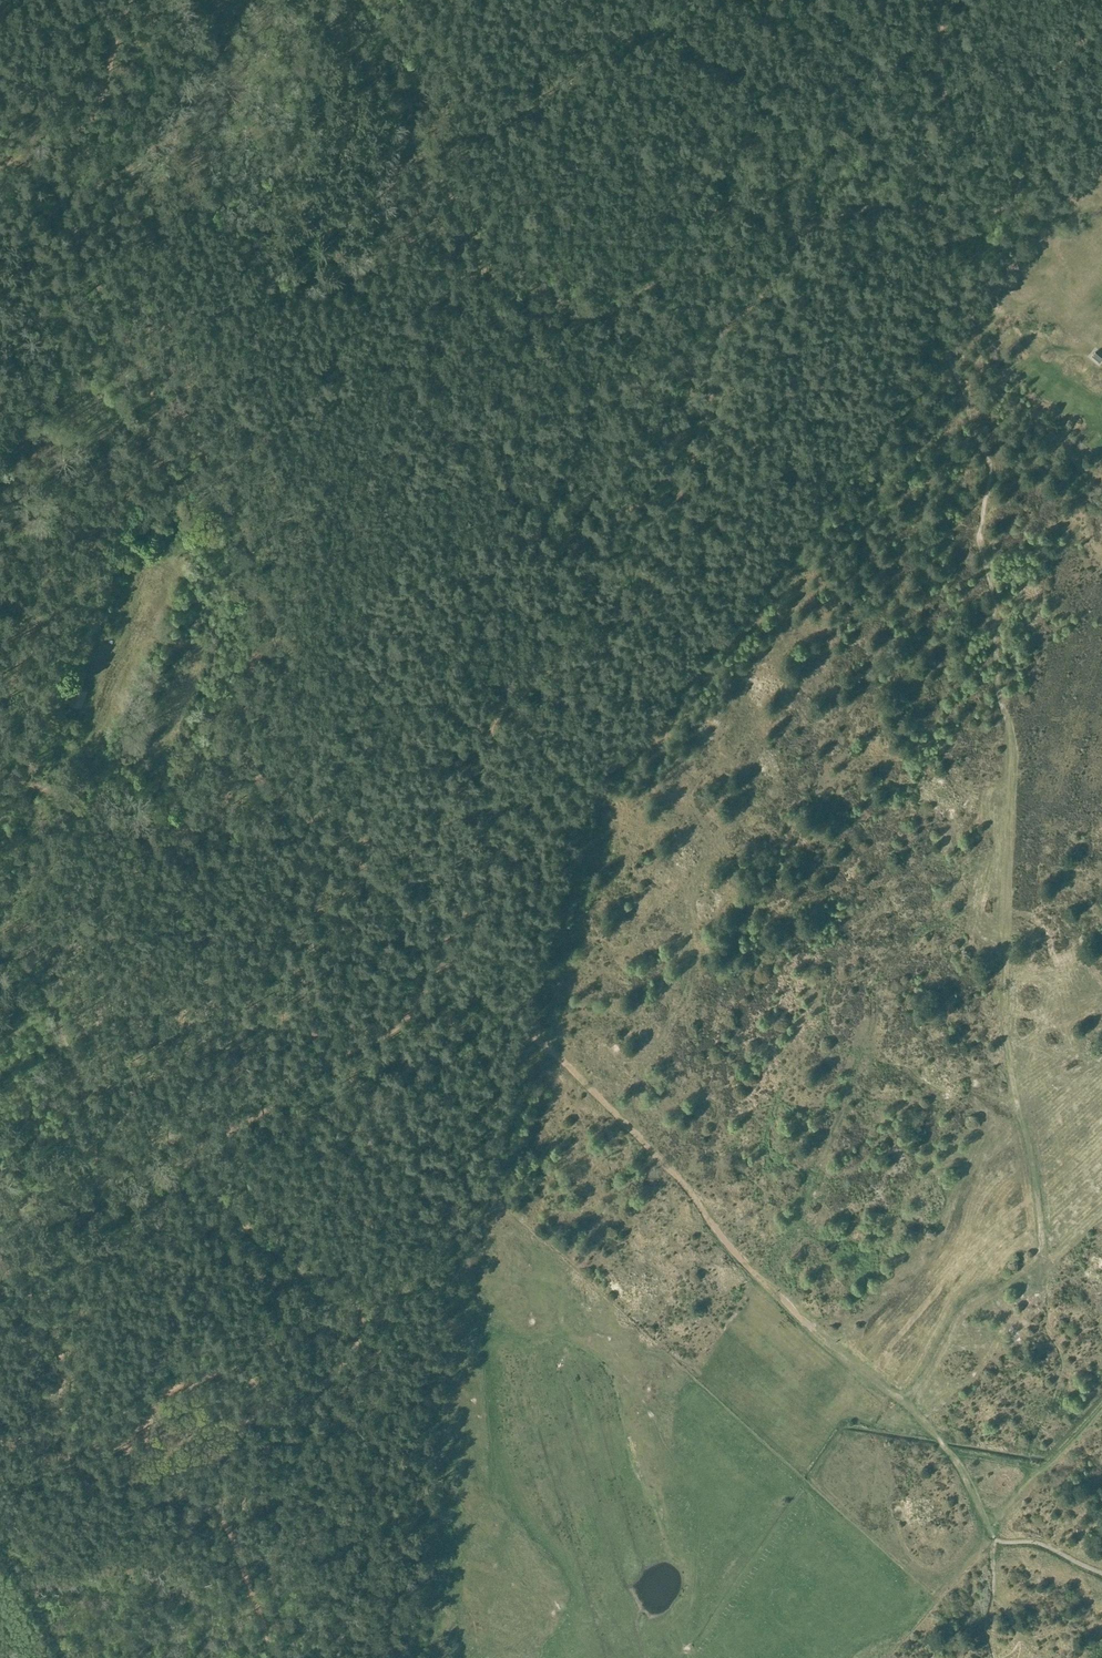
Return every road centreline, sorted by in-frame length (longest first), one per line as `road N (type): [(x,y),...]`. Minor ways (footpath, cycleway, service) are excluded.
road 1 (track): [(267,1657),(220,1525),(147,1458)]

